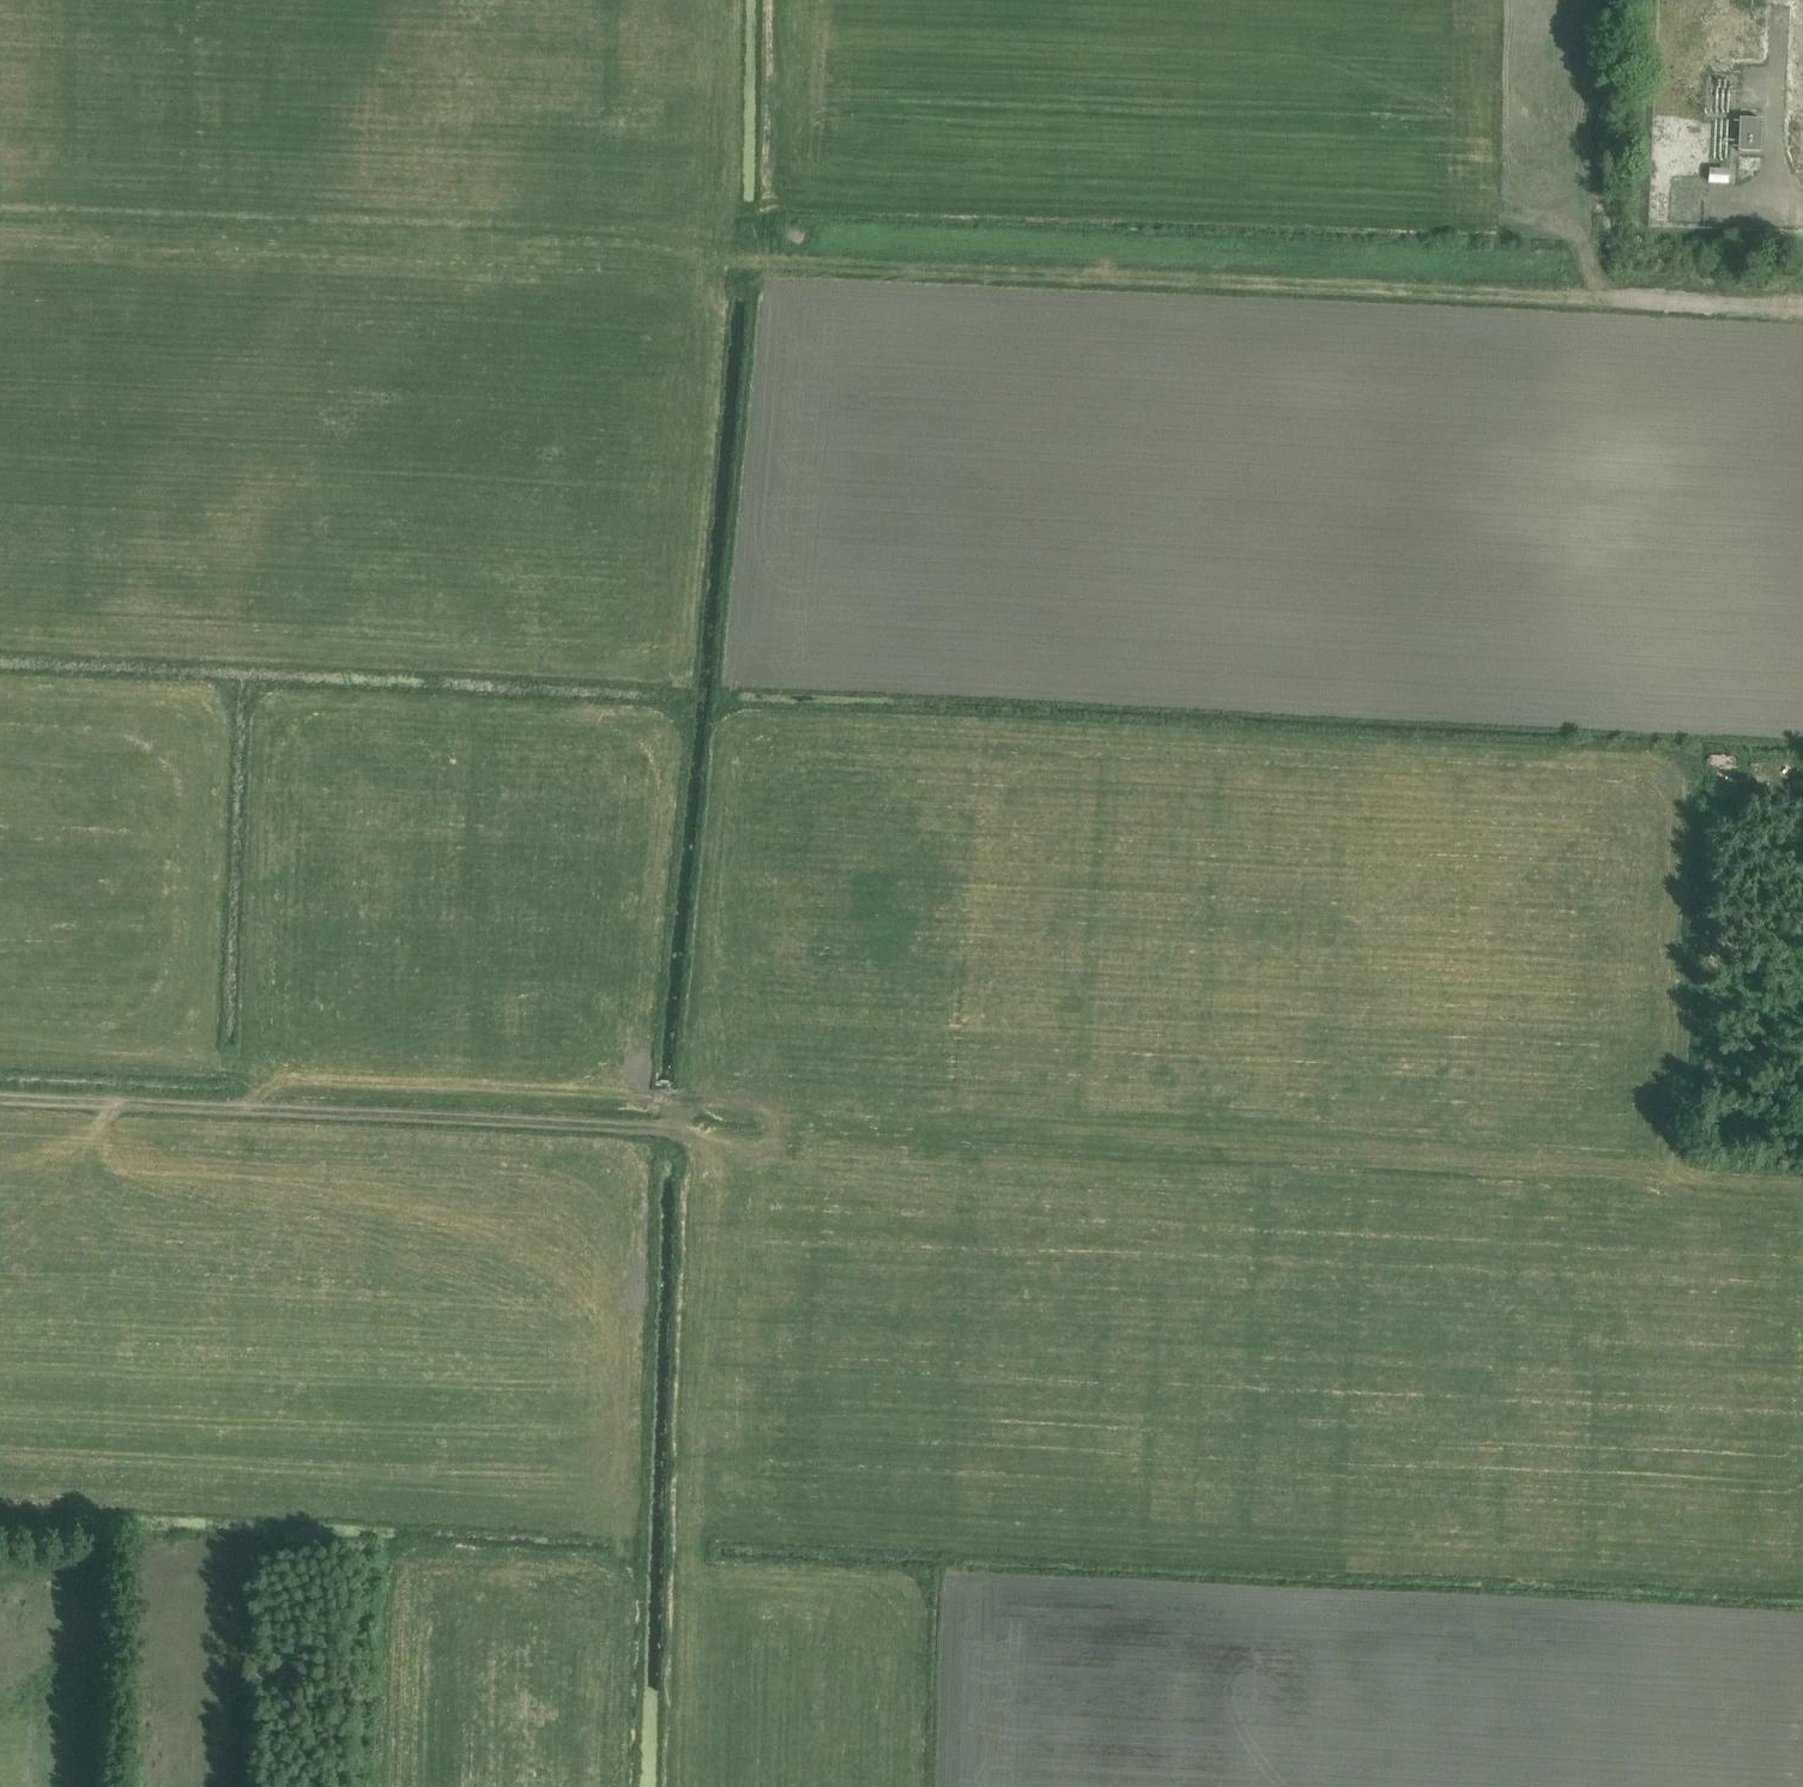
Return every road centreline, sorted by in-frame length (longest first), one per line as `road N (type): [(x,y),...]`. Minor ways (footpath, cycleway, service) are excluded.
road 1 (track): [(1802,302),(744,266)]
road 2 (track): [(0,1096),(660,1126)]

